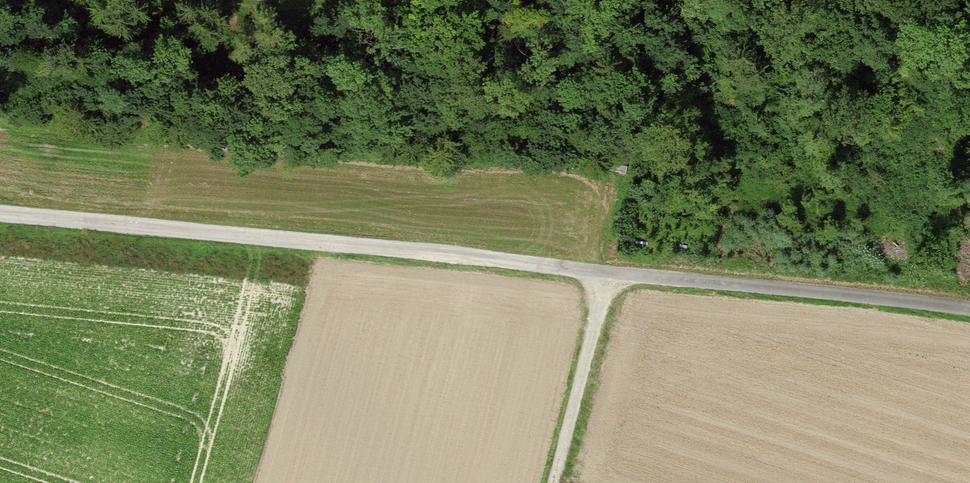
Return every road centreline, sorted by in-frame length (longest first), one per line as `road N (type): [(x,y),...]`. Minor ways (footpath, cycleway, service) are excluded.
road 1 (track): [(609,276),(0,223)]
road 2 (track): [(969,316),(609,276)]
road 3 (track): [(609,276),(558,482)]
road 4 (track): [(351,0),(270,10),(207,0)]

